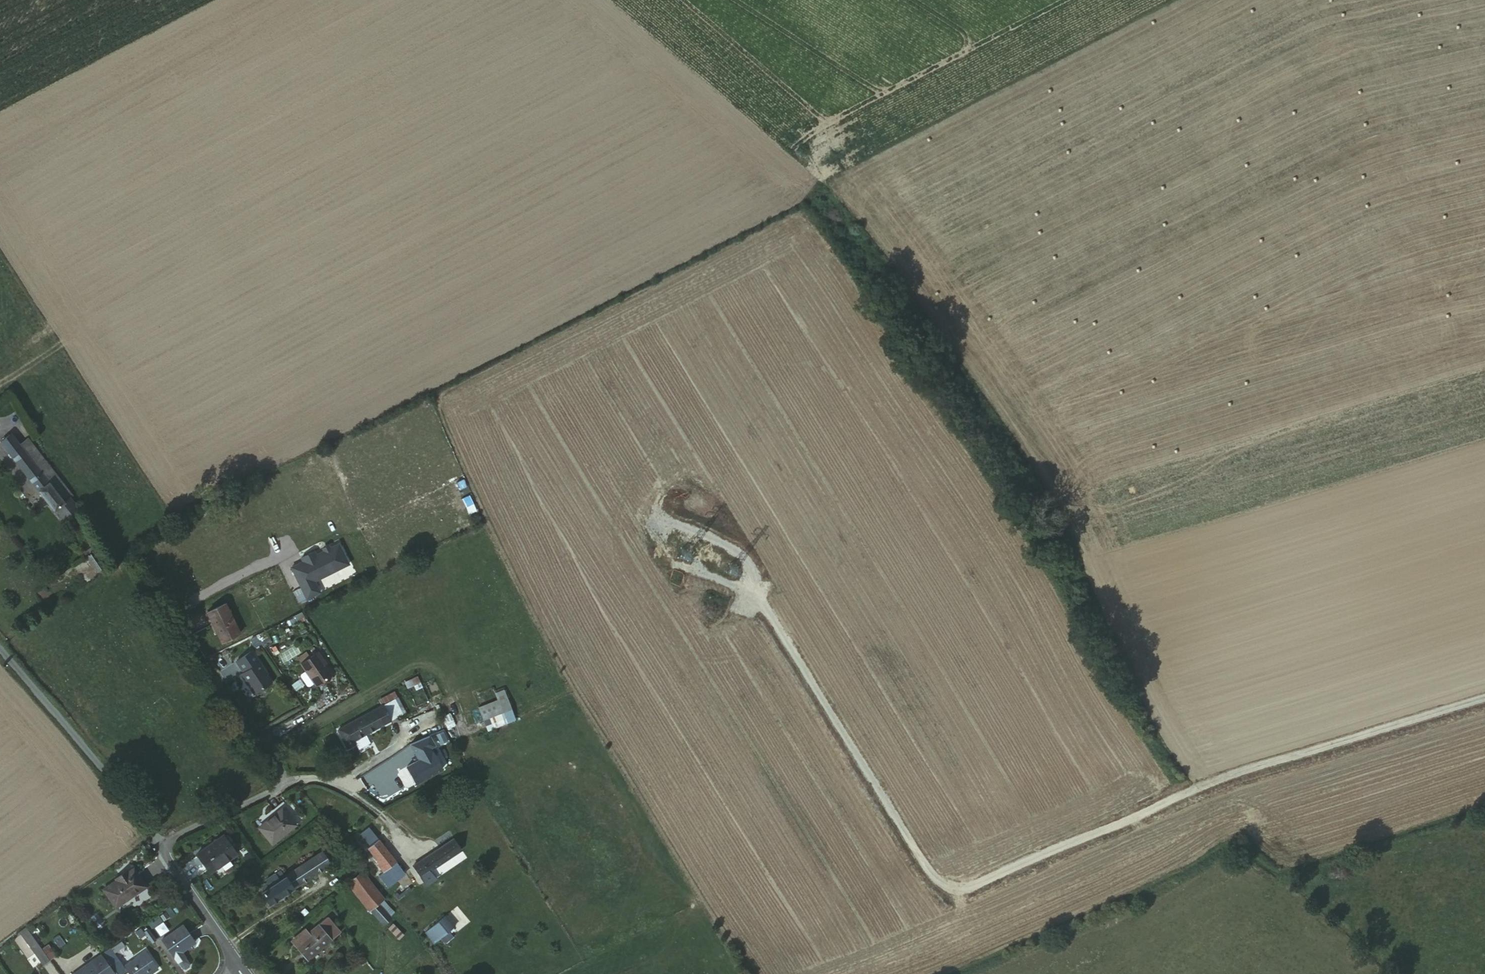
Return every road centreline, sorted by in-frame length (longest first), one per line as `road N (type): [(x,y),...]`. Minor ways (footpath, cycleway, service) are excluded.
road 1 (track): [(1484,699),(1200,786),(957,893),(933,877),(749,582),(745,556),(669,519)]
road 2 (unclassified): [(157,848),(0,657)]
road 3 (unclassified): [(241,971),(157,848)]
road 4 (residential): [(279,783),(157,848)]

